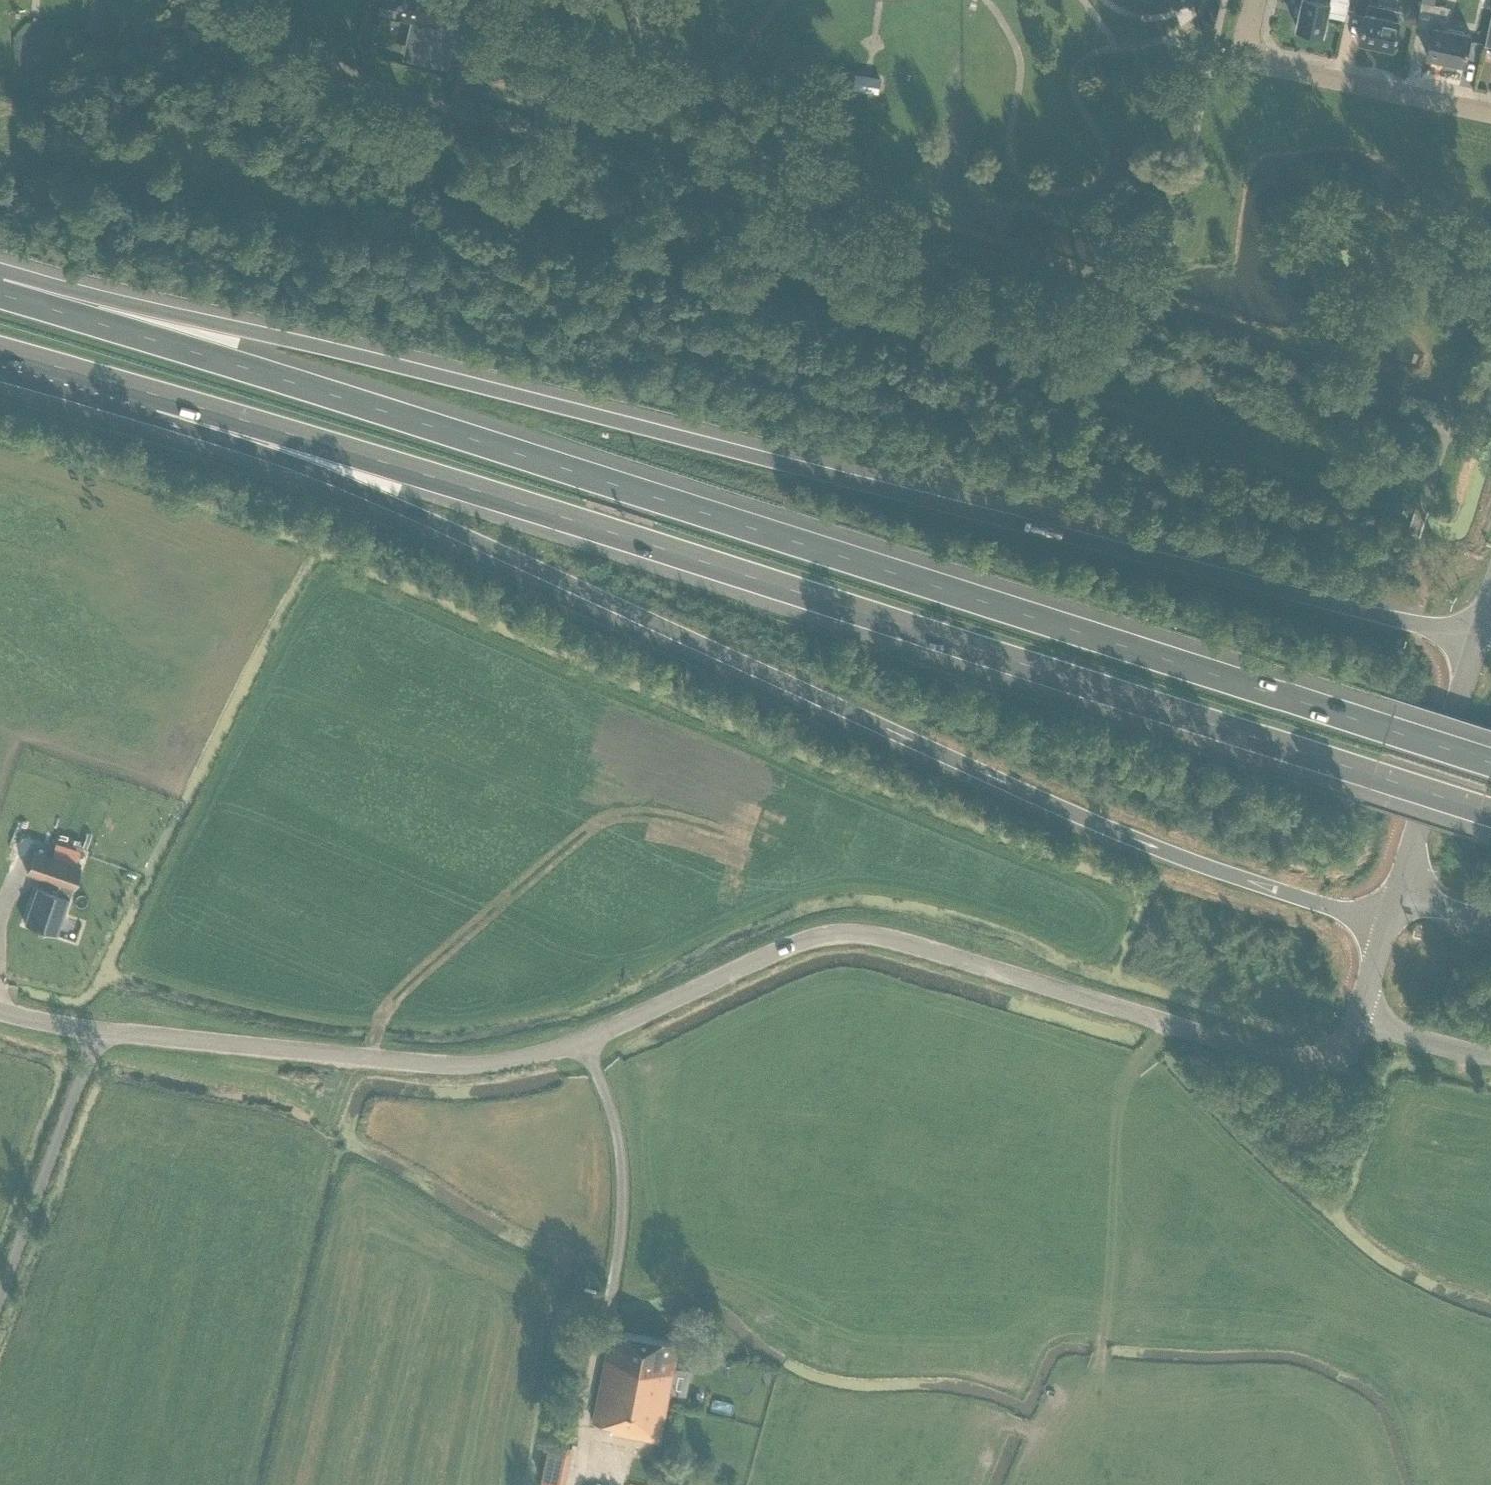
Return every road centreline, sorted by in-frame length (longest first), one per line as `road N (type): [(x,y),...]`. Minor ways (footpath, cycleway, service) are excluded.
road 1 (motorway): [(1490,764),(0,296)]
road 2 (motorway): [(1477,639),(286,338),(58,289),(0,296)]
road 3 (motorway): [(159,397),(612,529),(1490,815)]
road 4 (motorway): [(159,397),(240,446),(382,499),(1079,816),(1387,927)]
road 5 (unclassified): [(96,1034),(476,1064),(586,1039),(787,949),(865,934),(1282,1057),(1333,1053),(1359,1011)]
road 6 (secondary): [(1398,895),(1477,639)]
road 7 (unclassified): [(1490,112),(1242,51)]
road 8 (motorway): [(0,352),(159,397)]
road 9 (unclassified): [(1490,1055),(1408,1036),(1359,1011)]

